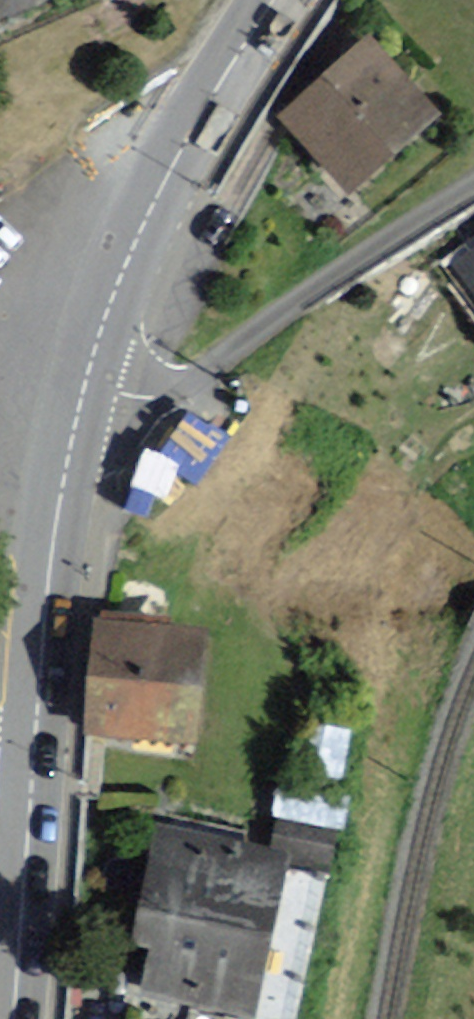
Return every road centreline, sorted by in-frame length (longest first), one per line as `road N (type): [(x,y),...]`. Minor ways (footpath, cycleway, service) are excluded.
road 1 (residential): [(81,397),(164,398),(419,216),(473,186)]
road 2 (secondary): [(271,0),(166,178),(99,329),(81,397)]
road 3 (secondary): [(81,397),(51,530),(33,752)]
road 4 (secondary): [(33,752),(13,1018)]

